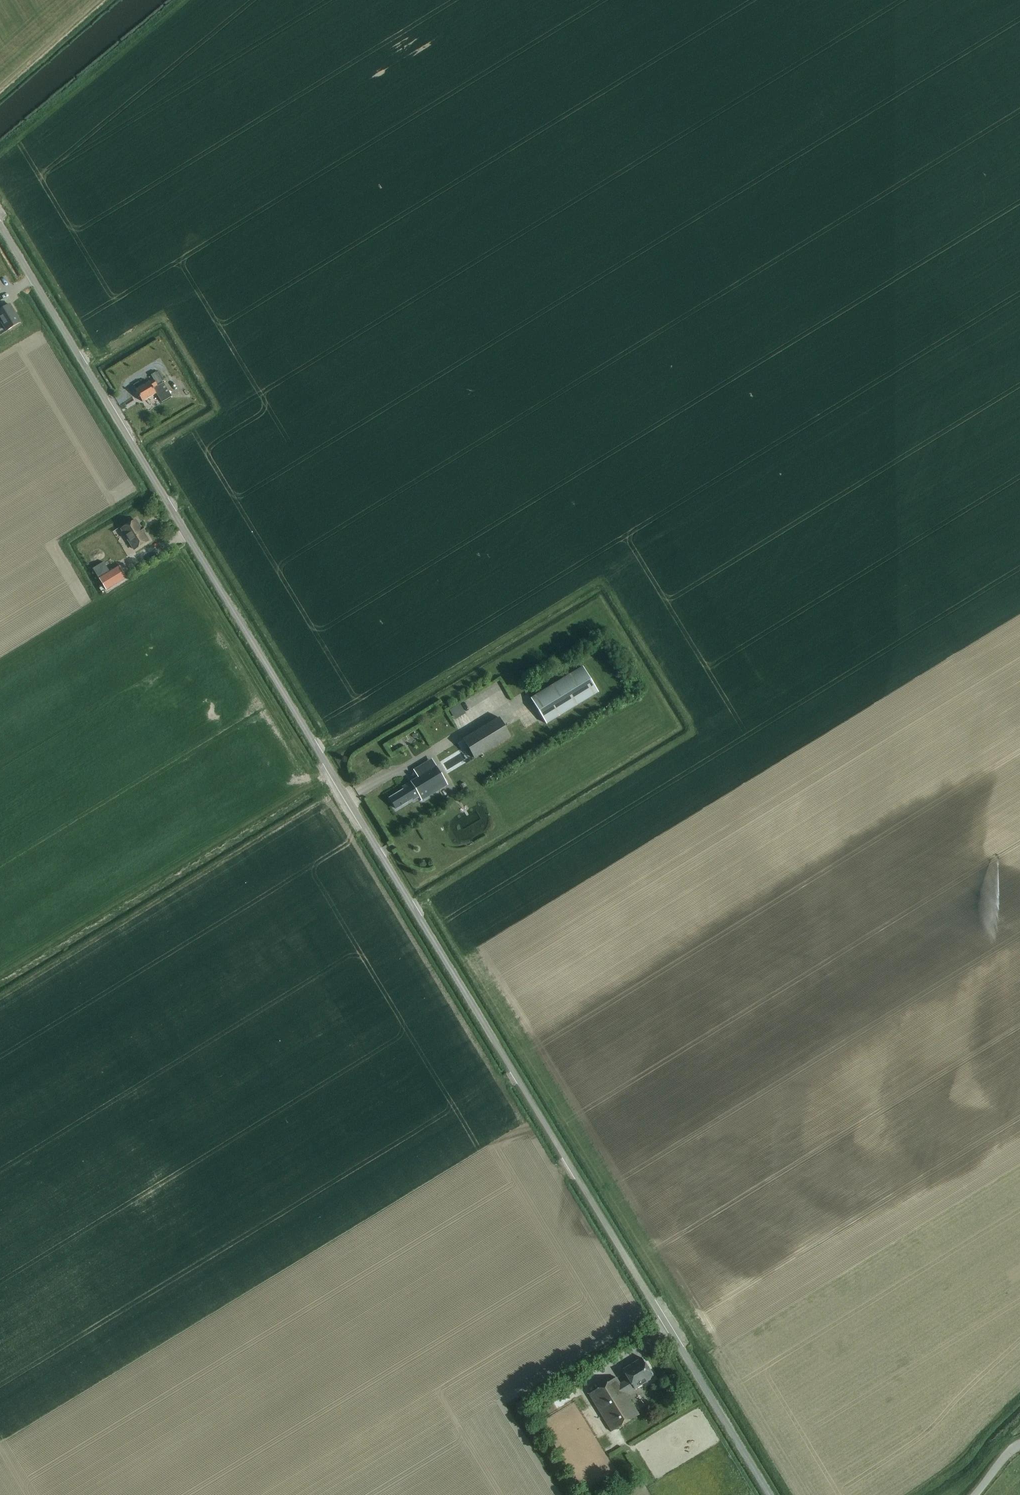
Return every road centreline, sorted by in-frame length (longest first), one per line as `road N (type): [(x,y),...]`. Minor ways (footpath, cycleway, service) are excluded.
road 1 (unclassified): [(770,1494),(0,225)]

